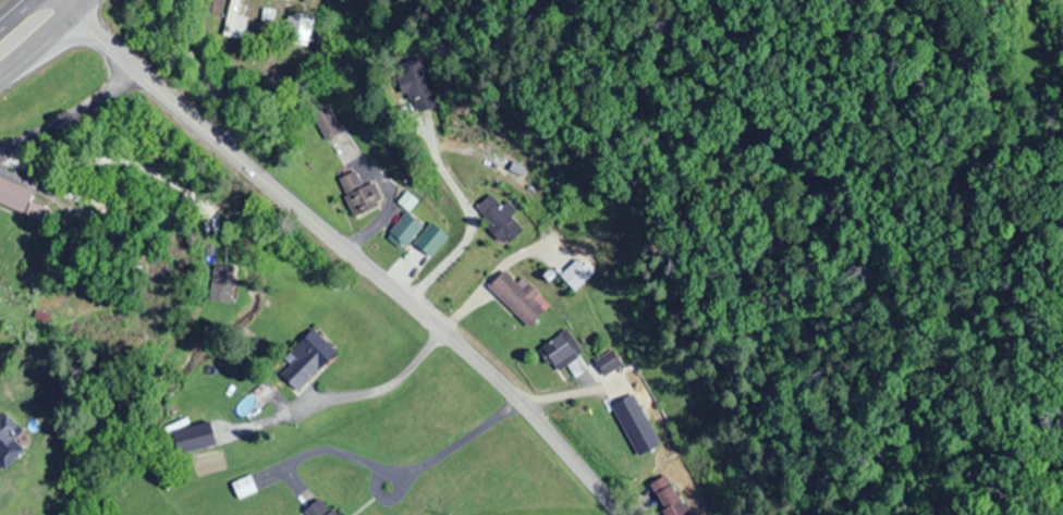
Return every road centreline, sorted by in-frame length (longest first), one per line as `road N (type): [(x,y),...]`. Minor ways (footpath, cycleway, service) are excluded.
road 1 (secondary): [(612,514),(453,347),(47,0)]
road 2 (residential): [(0,150),(130,74)]

